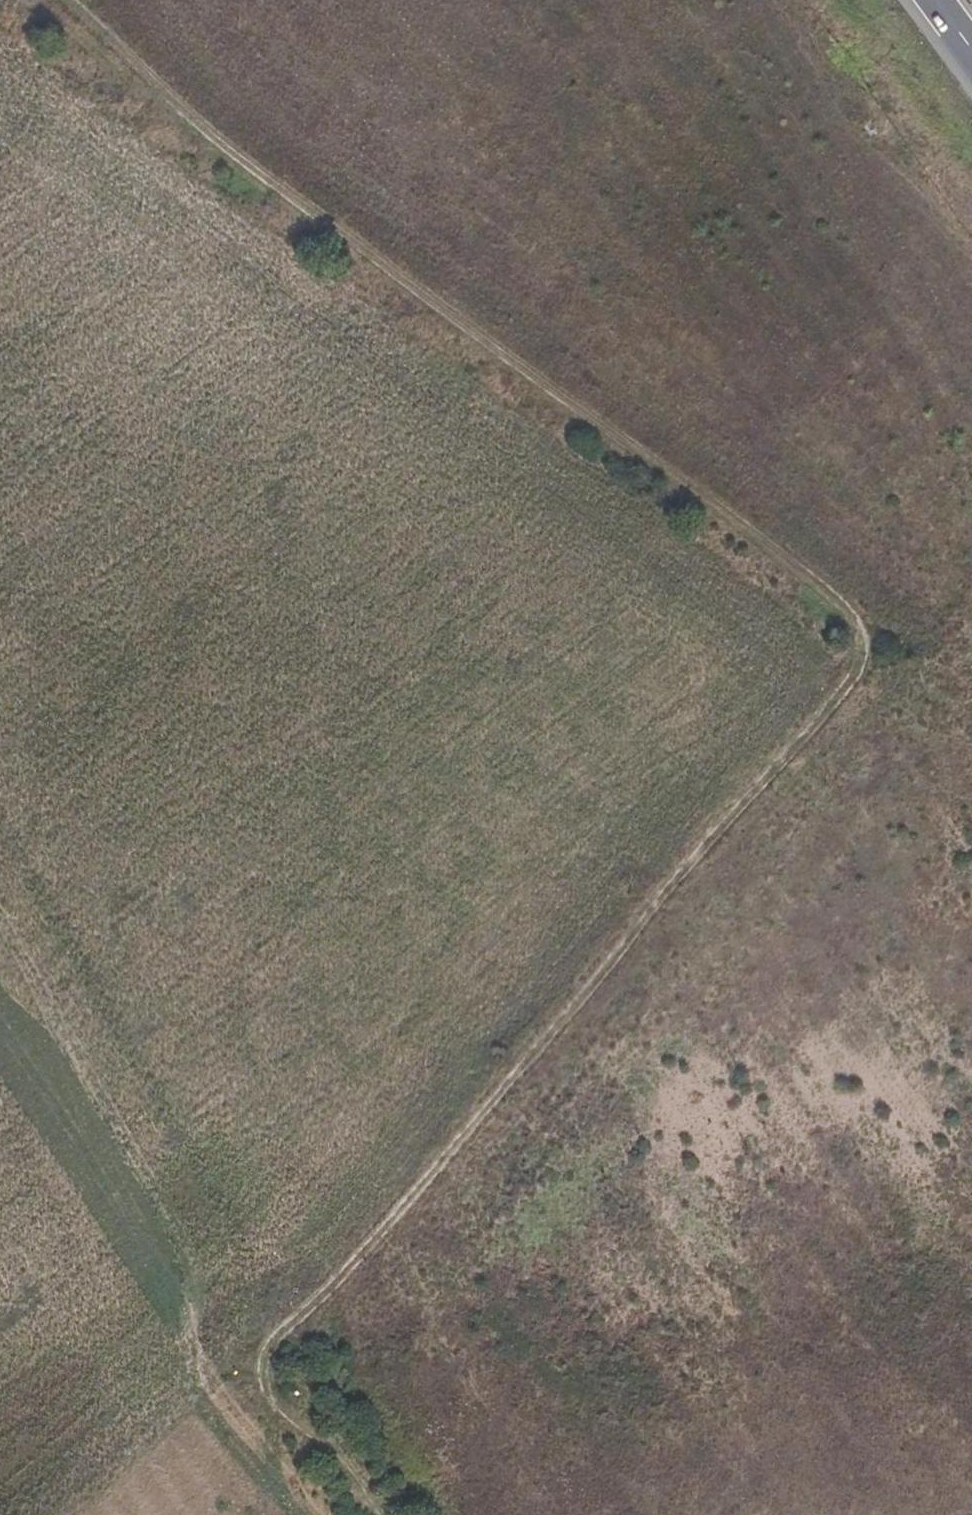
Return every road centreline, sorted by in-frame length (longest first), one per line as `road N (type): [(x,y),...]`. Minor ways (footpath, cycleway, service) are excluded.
road 1 (track): [(74,0),(185,110),(313,210),(846,605),(862,643),(860,664),(843,687),(345,1277),(273,1339),(263,1385),(376,1514)]

